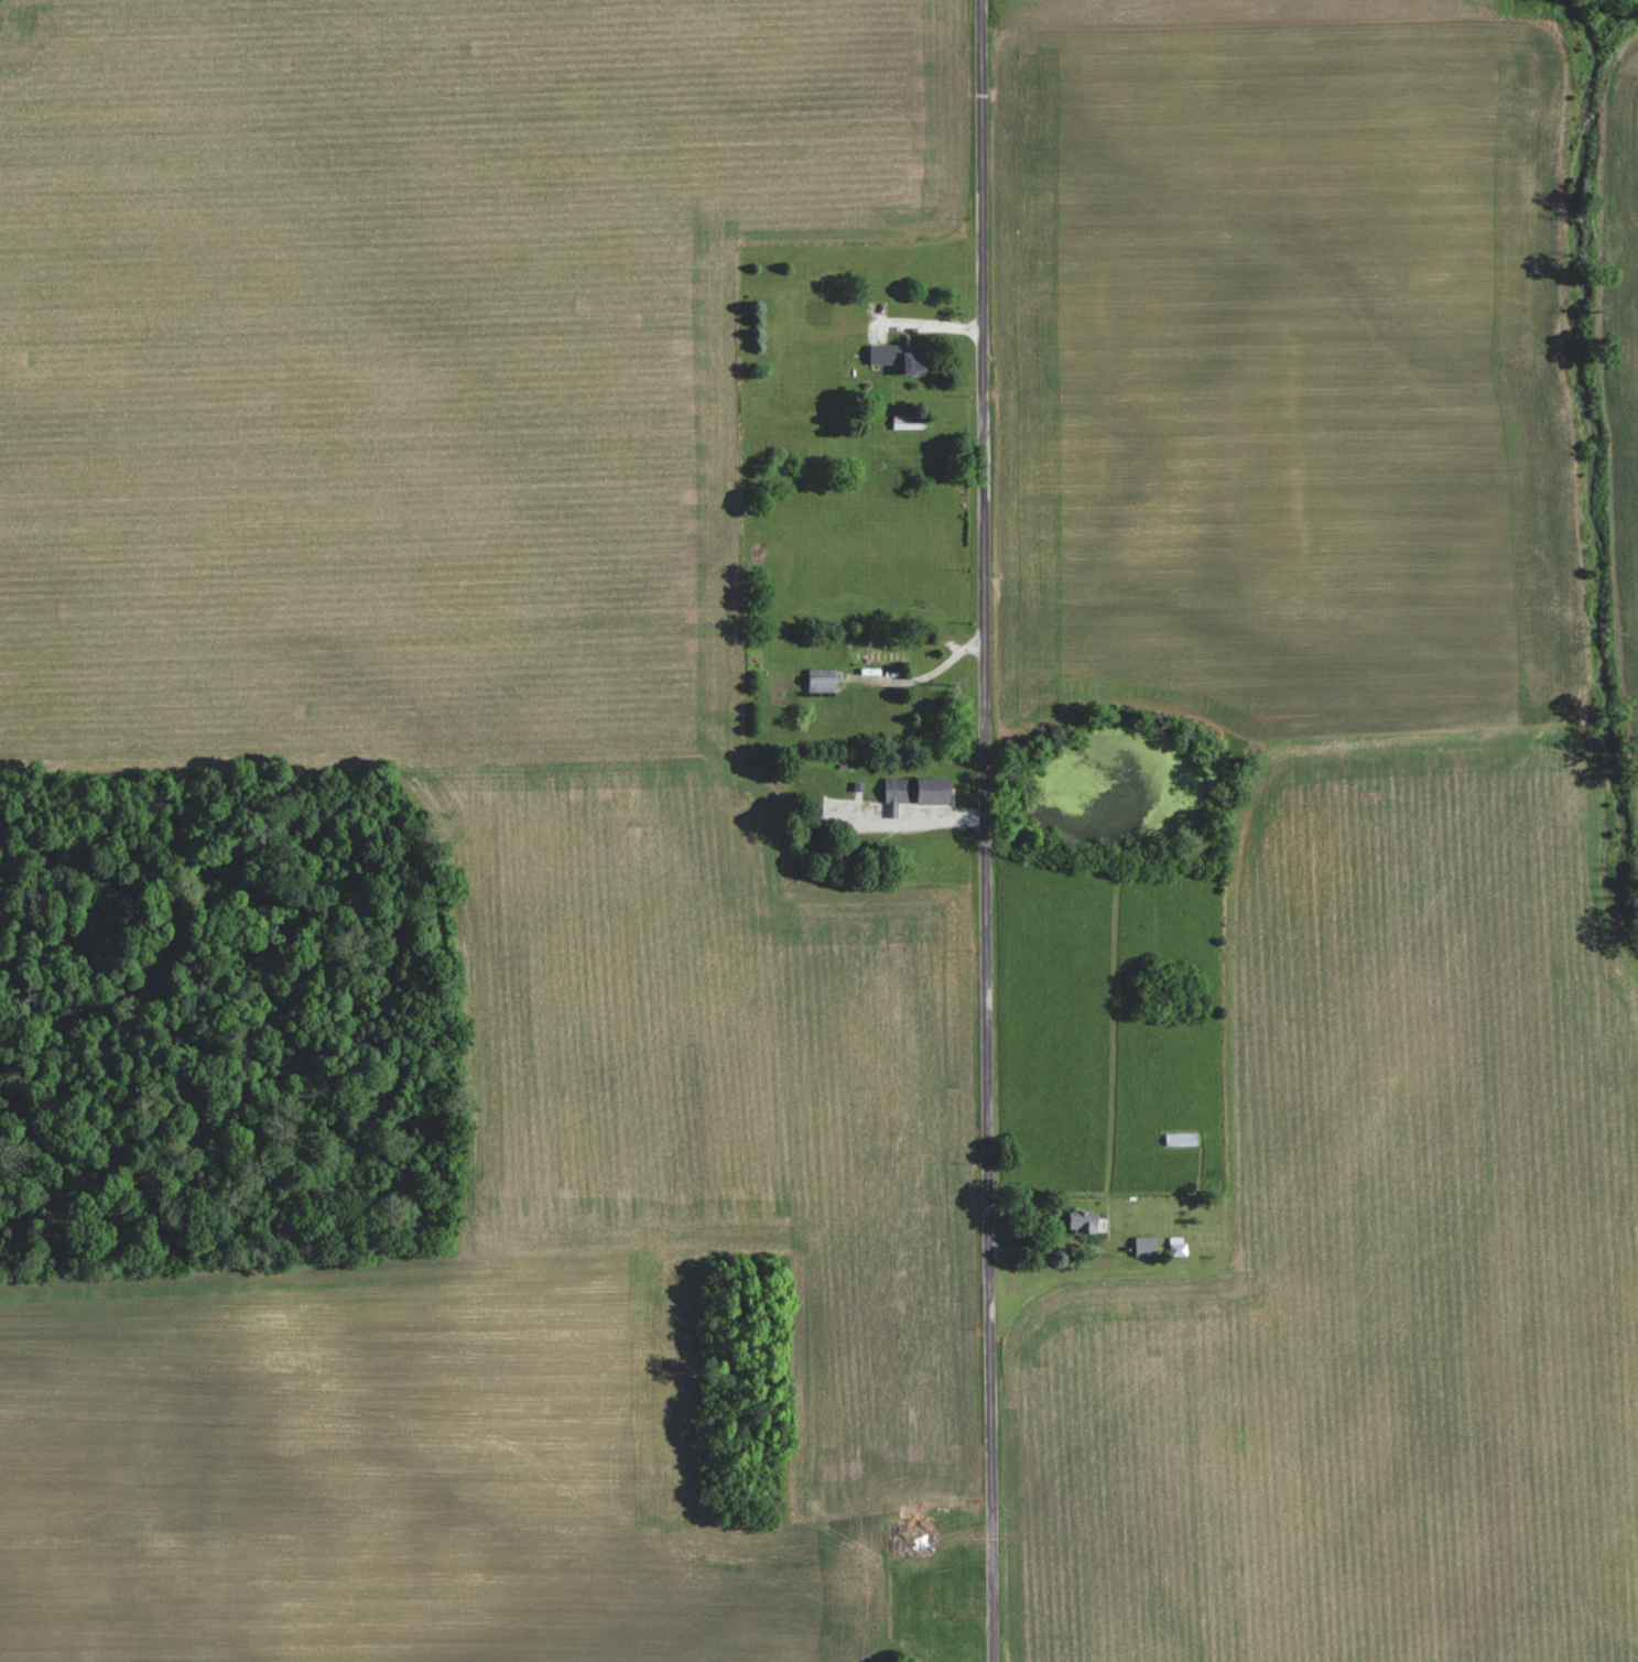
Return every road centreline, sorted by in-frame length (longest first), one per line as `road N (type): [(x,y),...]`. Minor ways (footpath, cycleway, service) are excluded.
road 1 (residential): [(995,1661),(981,0)]

